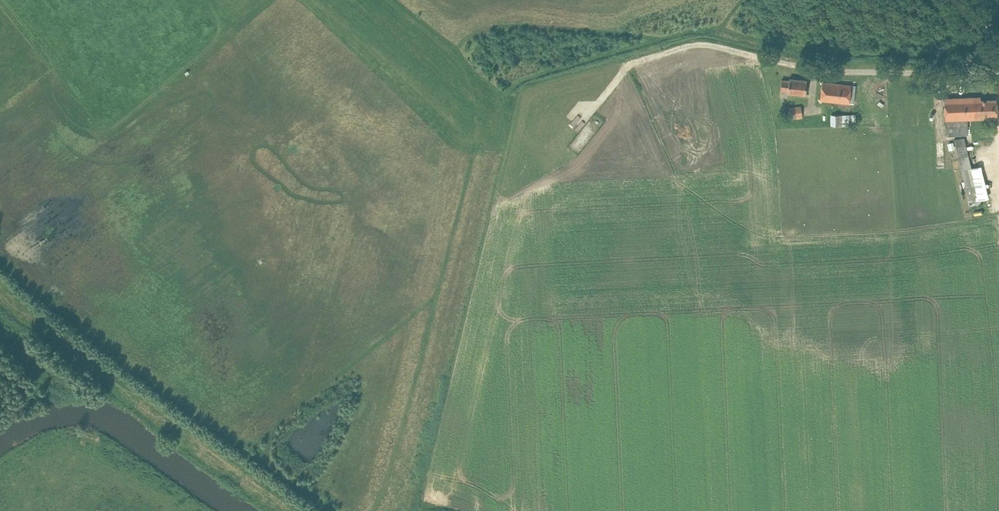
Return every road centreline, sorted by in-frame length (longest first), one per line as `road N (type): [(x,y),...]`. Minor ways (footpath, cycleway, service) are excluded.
road 1 (unclassified): [(998,74),(819,71),(694,45),(630,64),(586,116)]
road 2 (track): [(279,510),(0,299)]

